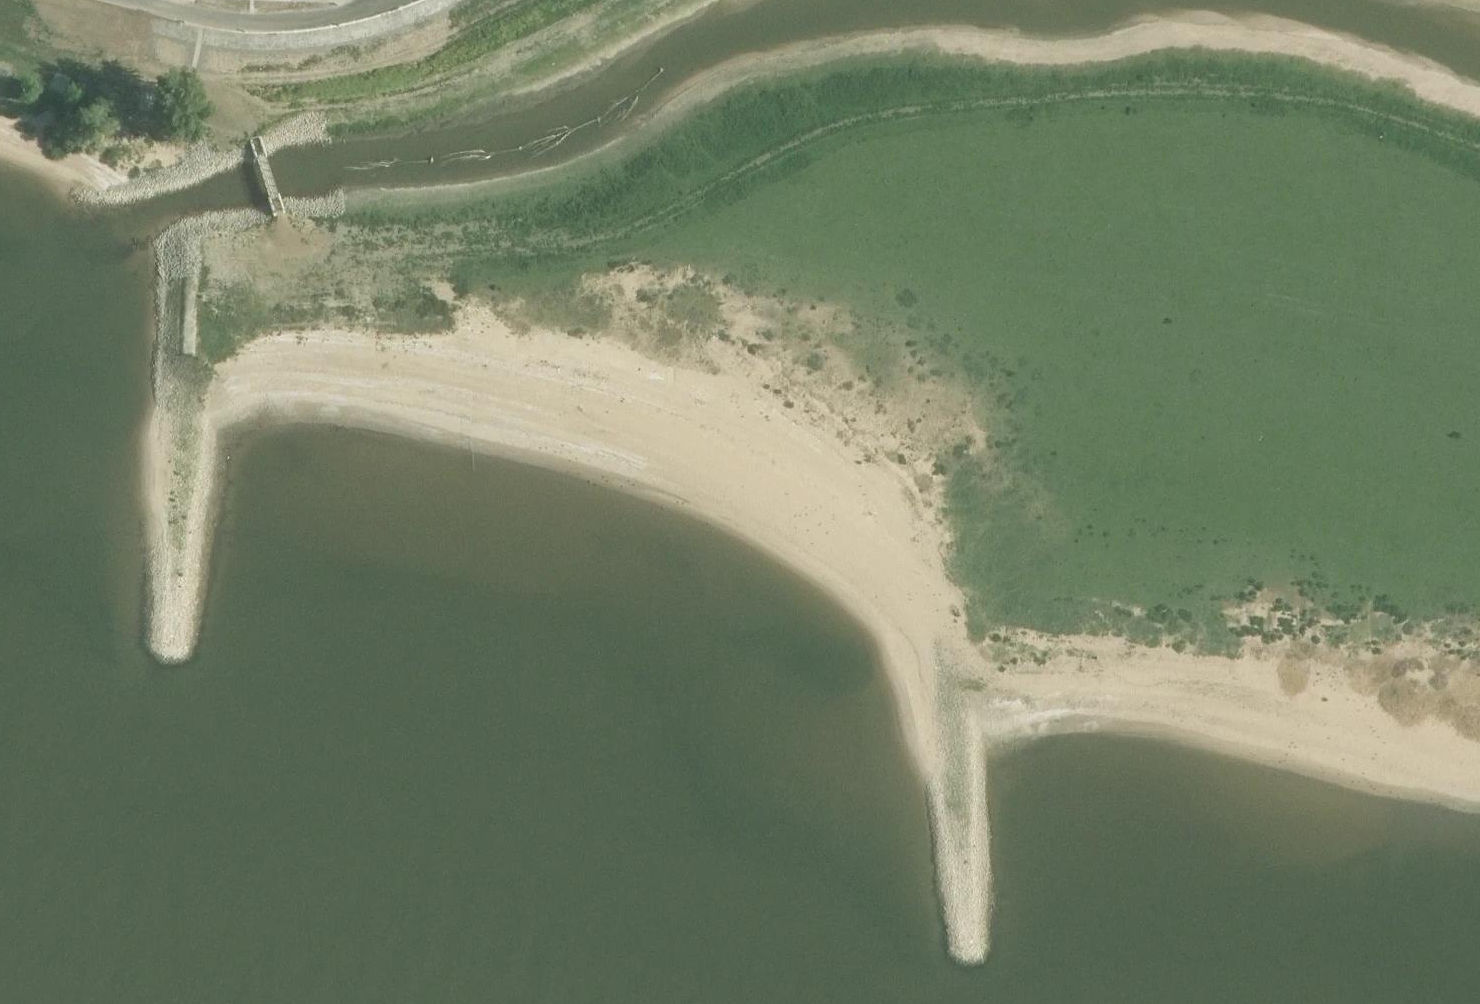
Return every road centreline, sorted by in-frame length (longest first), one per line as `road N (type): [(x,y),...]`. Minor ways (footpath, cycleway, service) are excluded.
road 1 (unclassified): [(134,0),(249,24),(331,19),(386,4)]

